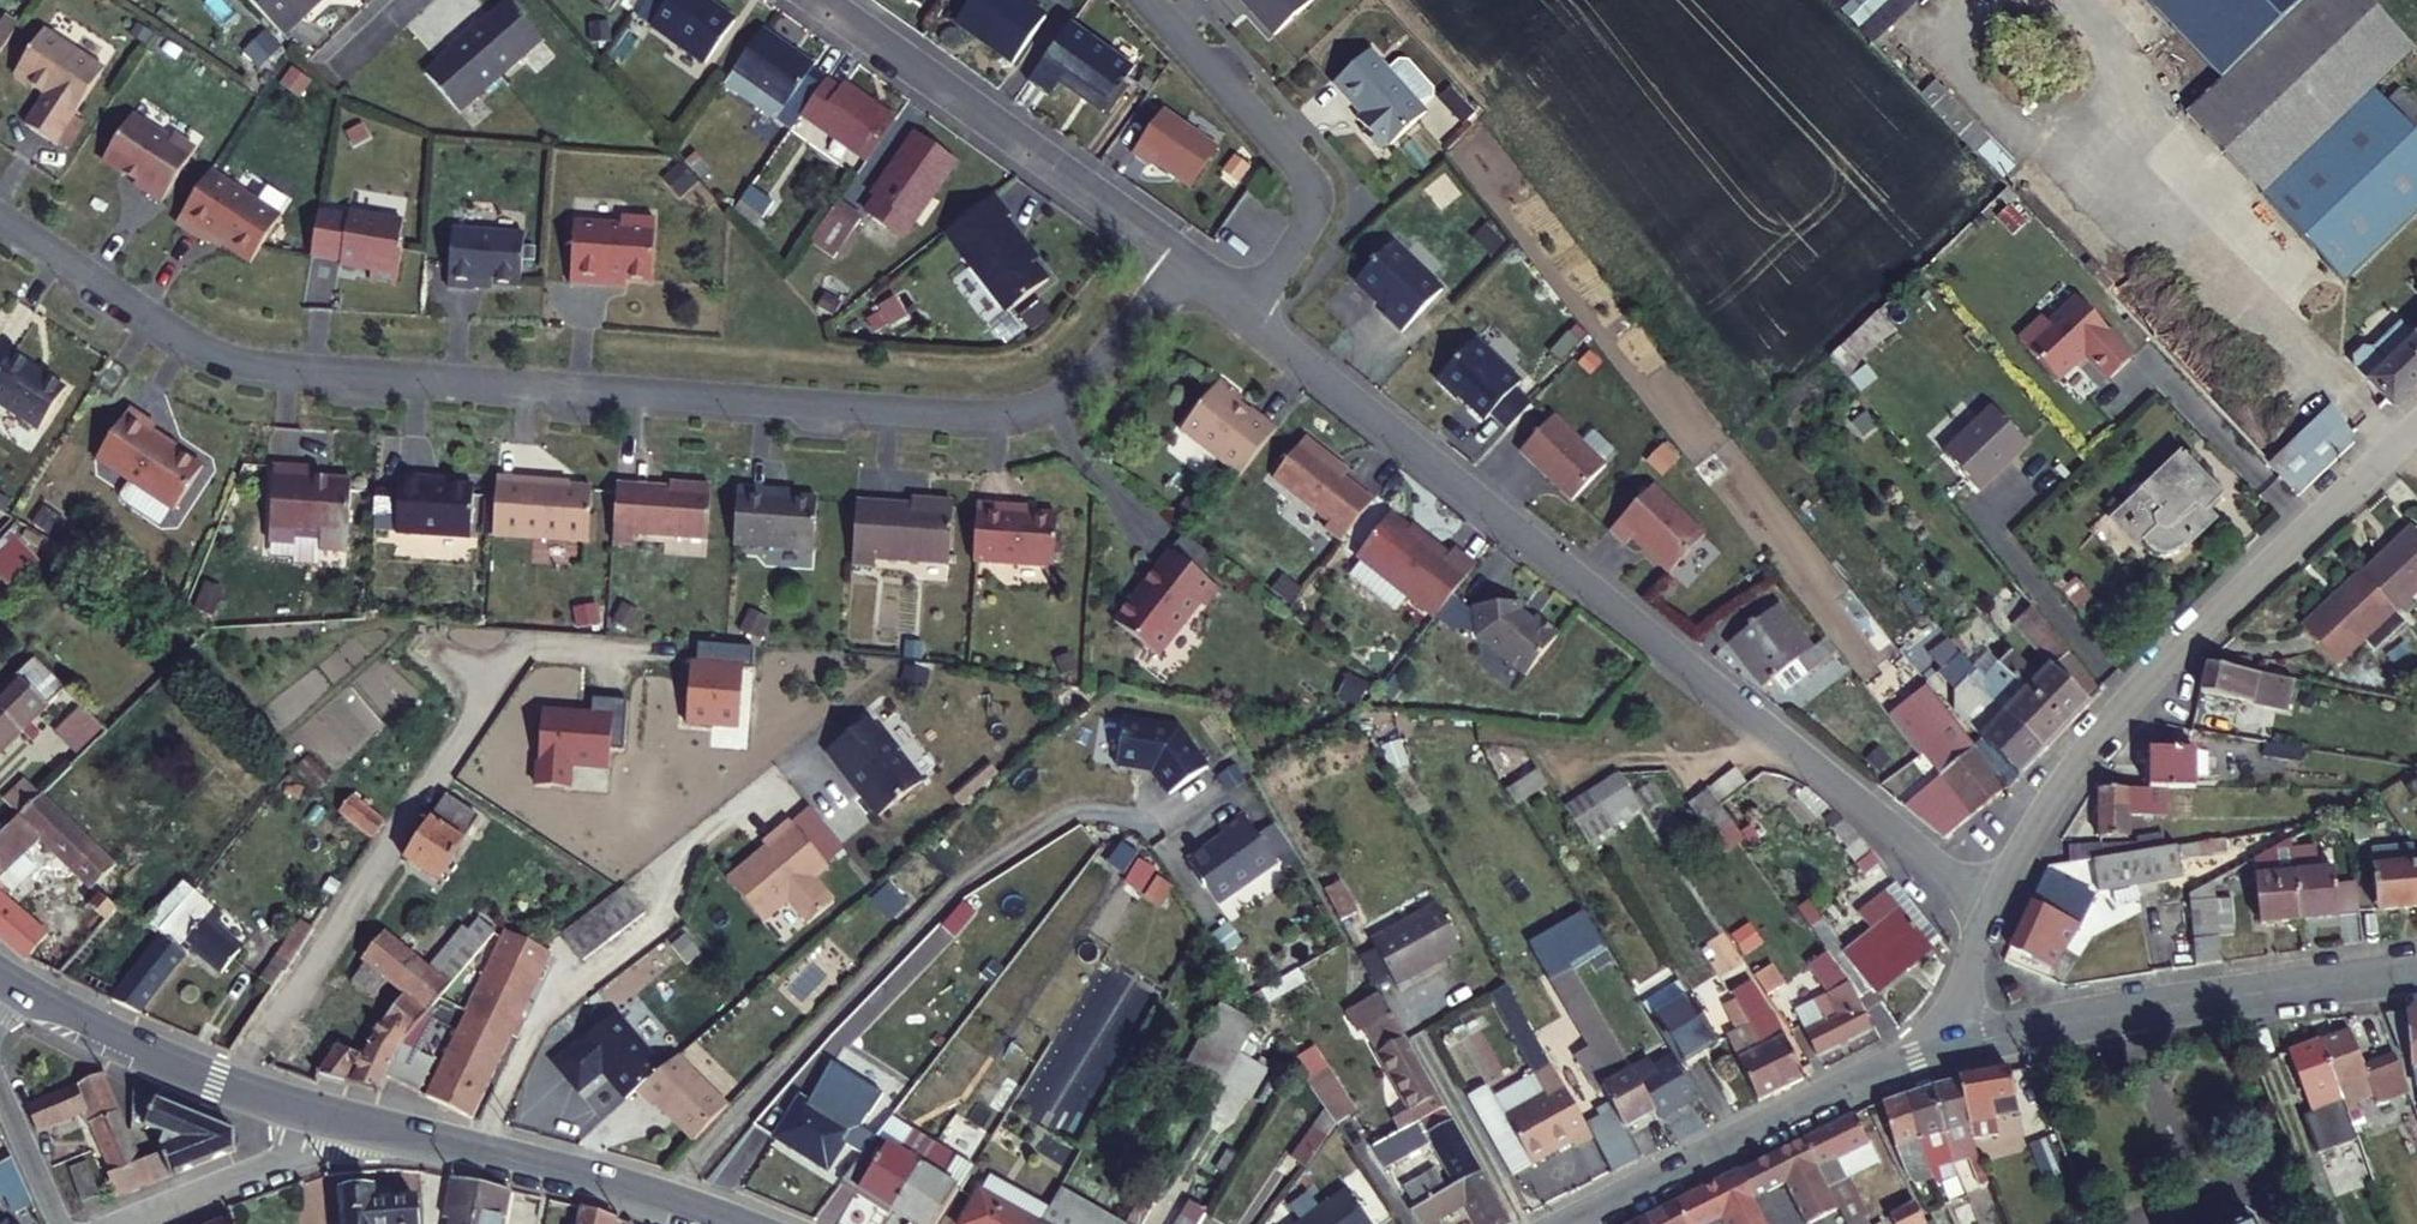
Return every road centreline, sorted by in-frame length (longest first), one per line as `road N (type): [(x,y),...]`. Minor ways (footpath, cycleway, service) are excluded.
road 1 (residential): [(0,217),(181,335),(257,365),(970,416),(1009,413),(1065,392),(1185,263)]
road 2 (residential): [(1249,315),(1988,908)]
road 3 (residential): [(1988,908),(2038,819),(2130,697),(2416,426)]
road 4 (residential): [(477,1162),(559,996),(659,922),(685,853),(772,782)]
road 5 (tertiary): [(1949,1047),(2063,1022),(2416,972)]
road 6 (residential): [(821,0),(1185,263)]
road 7 (tertiary): [(1567,1223),(1949,1047)]
road 8 (residential): [(1148,0),(1304,174),(1307,228),(1249,315)]
road 9 (tertiary): [(333,1121),(215,1084),(0,979)]
road 10 (tertiary): [(713,1223),(654,1202),(477,1162)]
road 11 (residential): [(333,1121),(301,1154),(128,1223)]
road 12 (residential): [(0,1084),(60,1223)]
road 13 (tertiary): [(477,1162),(333,1121)]
road 14 (residential): [(1949,1047),(1988,908)]

